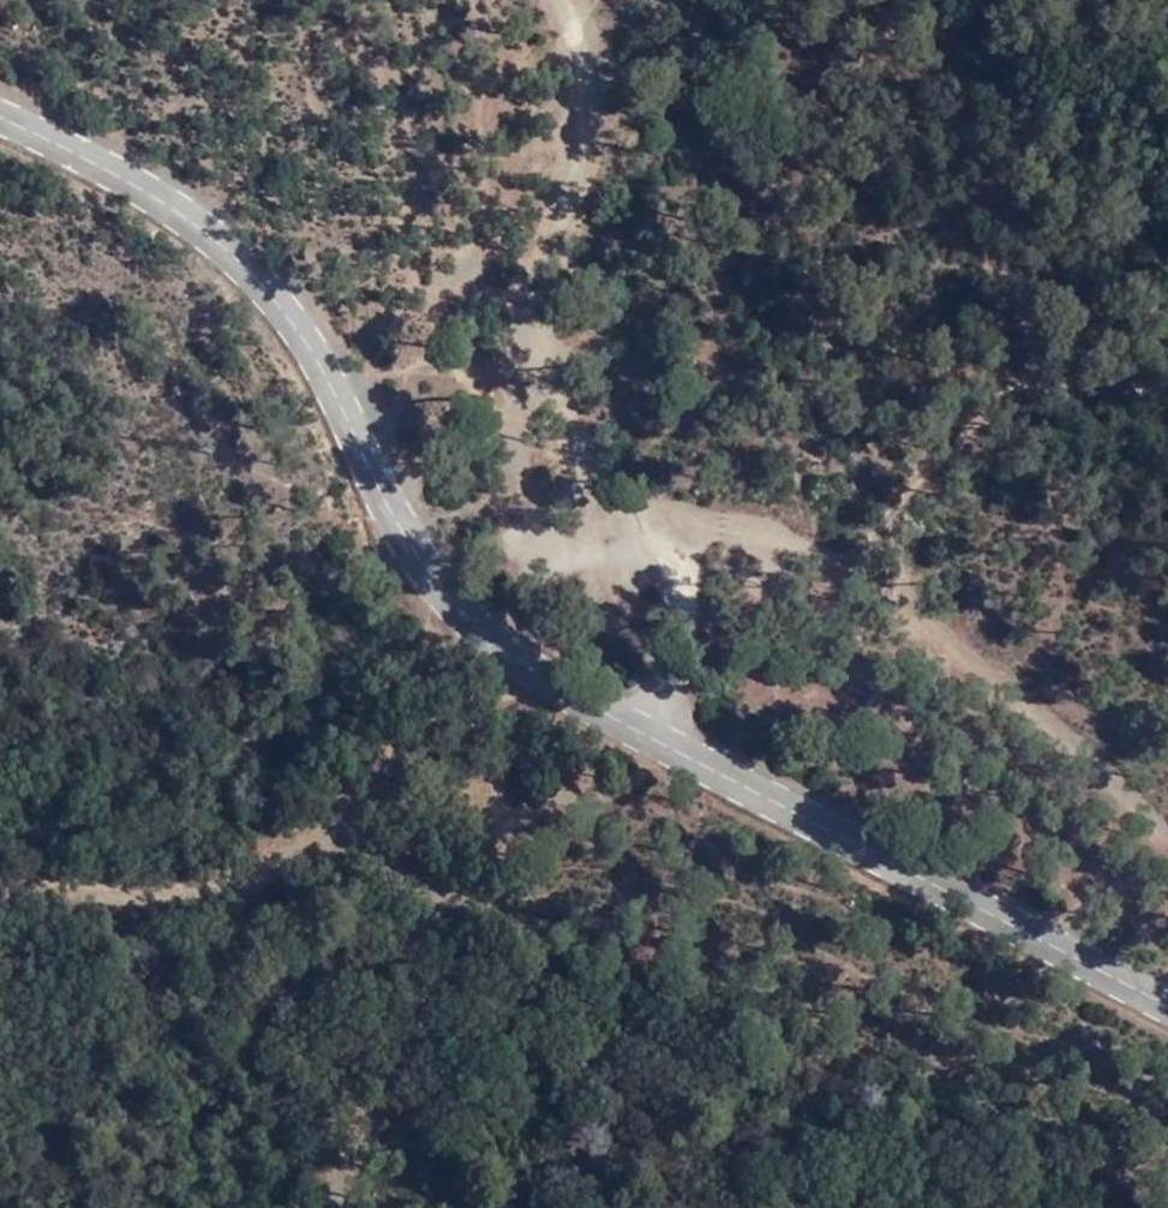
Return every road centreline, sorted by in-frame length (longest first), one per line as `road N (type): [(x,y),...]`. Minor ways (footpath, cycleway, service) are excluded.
road 1 (tertiary): [(0,114),(169,204),(302,319),(423,554),(493,631),(597,706),(1167,1000)]
road 2 (track): [(663,739),(675,620),(659,516),(590,456),(547,349),(575,102),(575,55),(559,0)]
road 3 (track): [(452,594),(396,764),(316,839),(167,900),(0,895)]
road 4 (track): [(1167,832),(824,541),(659,516)]
road 5 (track): [(457,898),(428,938),(395,1084),(348,1207)]
road 6 (track): [(332,824),(457,898)]

